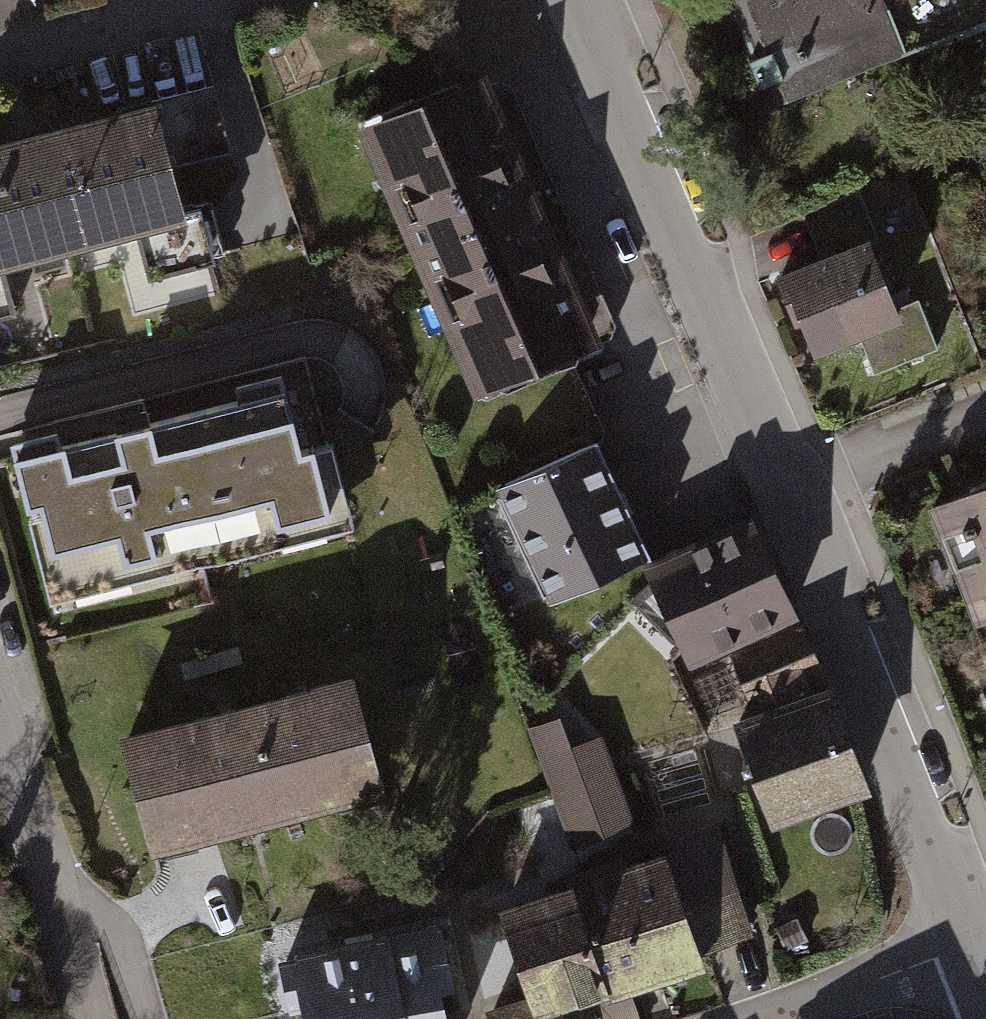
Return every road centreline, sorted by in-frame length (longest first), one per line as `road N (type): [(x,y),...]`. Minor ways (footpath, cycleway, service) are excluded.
road 1 (secondary): [(583,0),(983,965)]
road 2 (residential): [(983,965),(909,969),(747,1018)]
road 3 (residential): [(0,726),(65,920)]
road 4 (residential): [(0,53),(196,0)]
road 5 (residential): [(145,1018),(123,952),(98,920),(65,920)]

